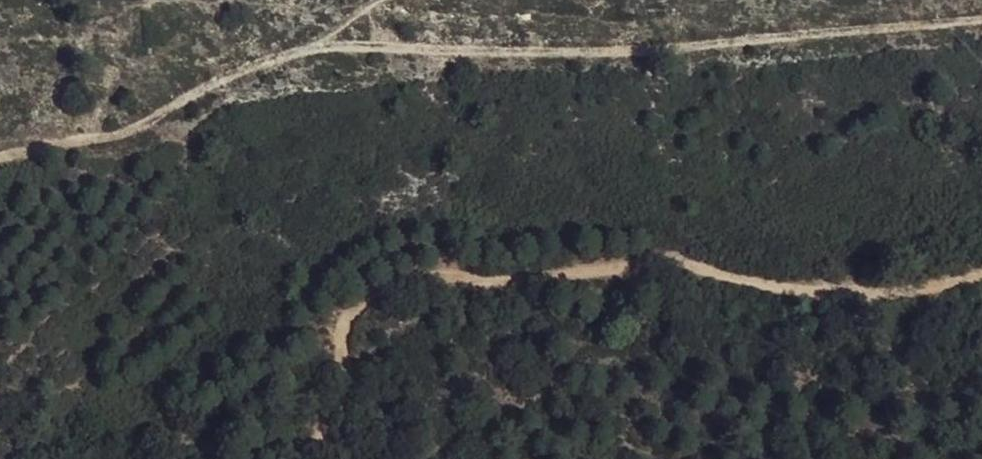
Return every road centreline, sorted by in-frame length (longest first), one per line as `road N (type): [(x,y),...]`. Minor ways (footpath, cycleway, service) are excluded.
road 1 (track): [(981,26),(637,57),(331,52),(298,58),(254,82),(200,90),(156,130),(0,157)]
road 2 (track): [(981,278),(881,297),(788,287),(671,257),(547,278),(408,278),(377,290),(355,320),(344,360),(347,386),(304,458)]

